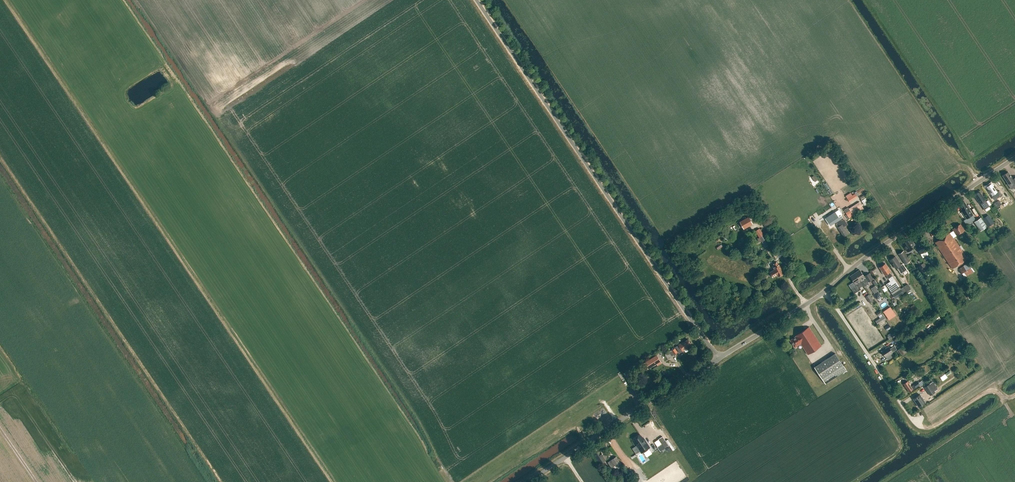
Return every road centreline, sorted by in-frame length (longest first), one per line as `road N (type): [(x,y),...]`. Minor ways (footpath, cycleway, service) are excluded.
road 1 (unclassified): [(718,358),(476,0)]
road 2 (unclassified): [(718,358),(1014,158)]
road 3 (unclassified): [(528,481),(718,358)]

